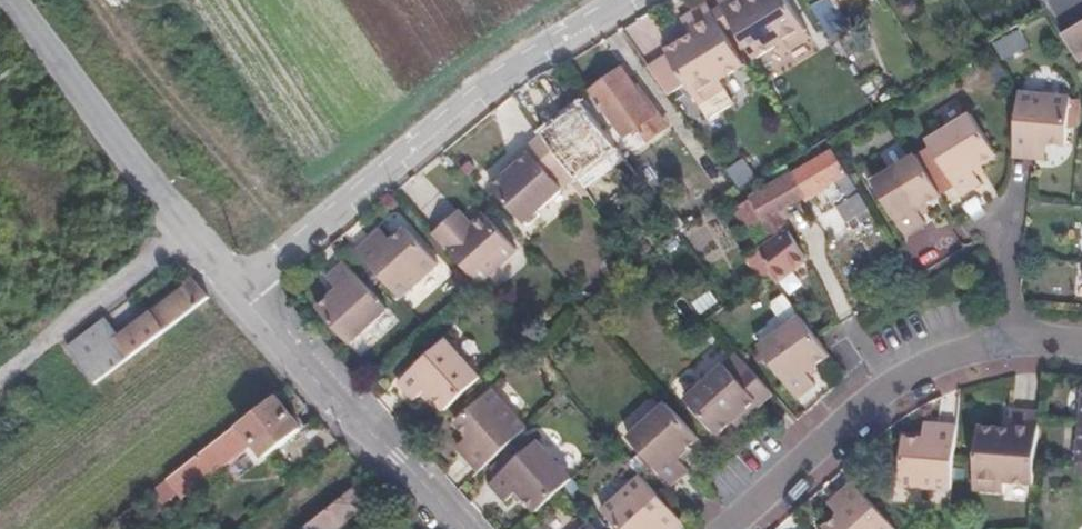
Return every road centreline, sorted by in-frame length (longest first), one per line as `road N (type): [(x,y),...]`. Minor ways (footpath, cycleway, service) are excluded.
road 1 (residential): [(236,286),(487,86),(613,0)]
road 2 (residential): [(720,528),(888,381),(933,358),(1010,336),(1081,341)]
road 3 (residential): [(236,286),(27,0)]
road 4 (residential): [(465,528),(397,452),(327,392),(236,286)]
road 5 (track): [(0,382),(195,236)]

